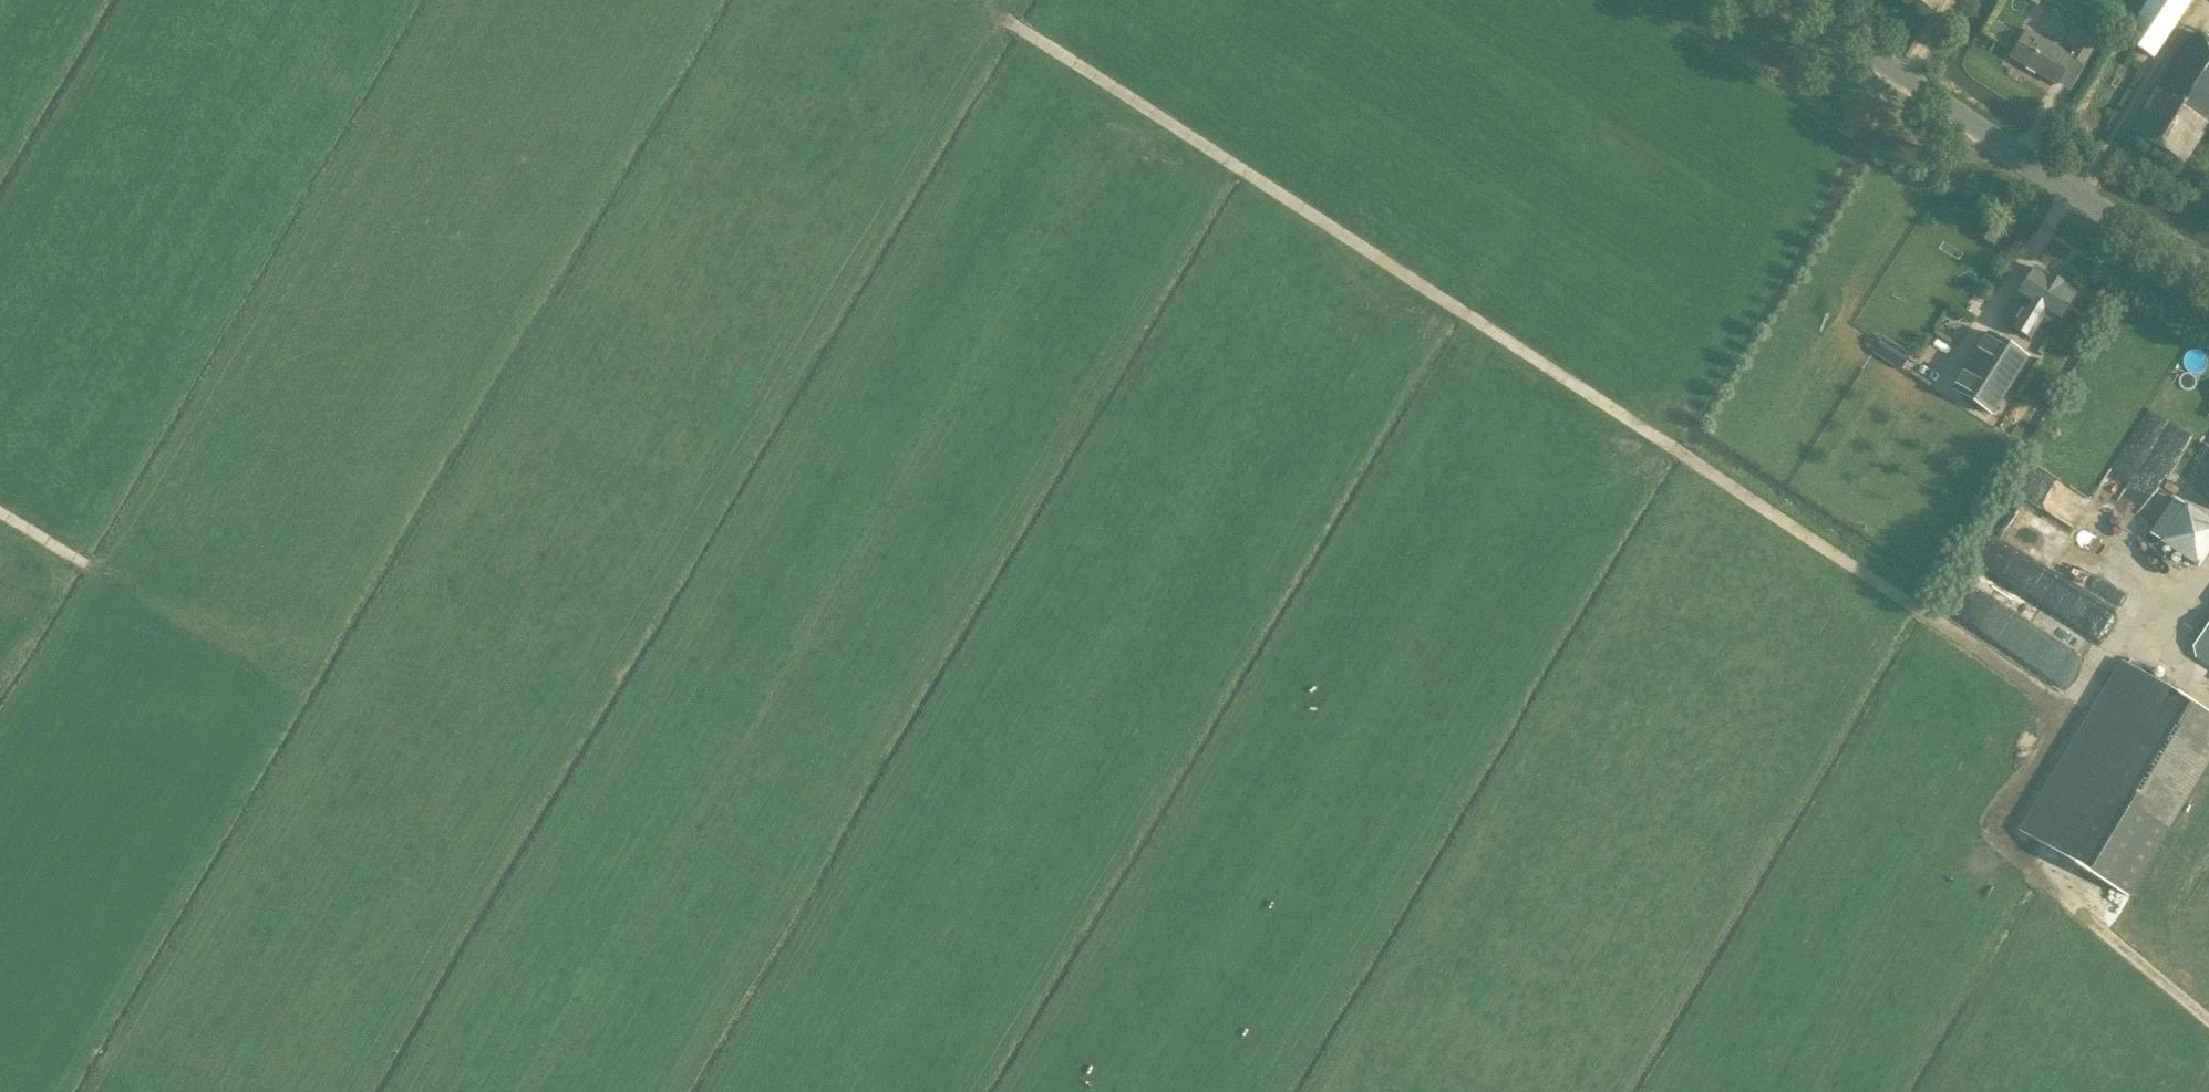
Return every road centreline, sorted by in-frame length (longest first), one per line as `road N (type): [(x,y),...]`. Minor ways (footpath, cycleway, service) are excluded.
road 1 (tertiary): [(2208,278),(1792,0)]

